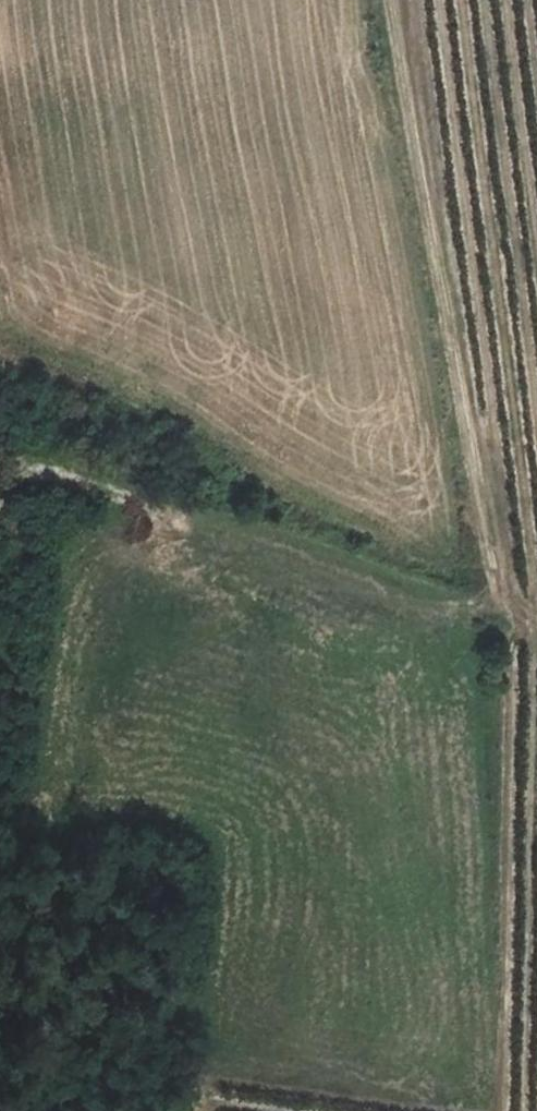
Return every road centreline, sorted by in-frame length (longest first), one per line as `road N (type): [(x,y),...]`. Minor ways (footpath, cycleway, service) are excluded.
road 1 (track): [(392,0),(508,607),(503,1110)]
road 2 (track): [(536,610),(193,523)]

